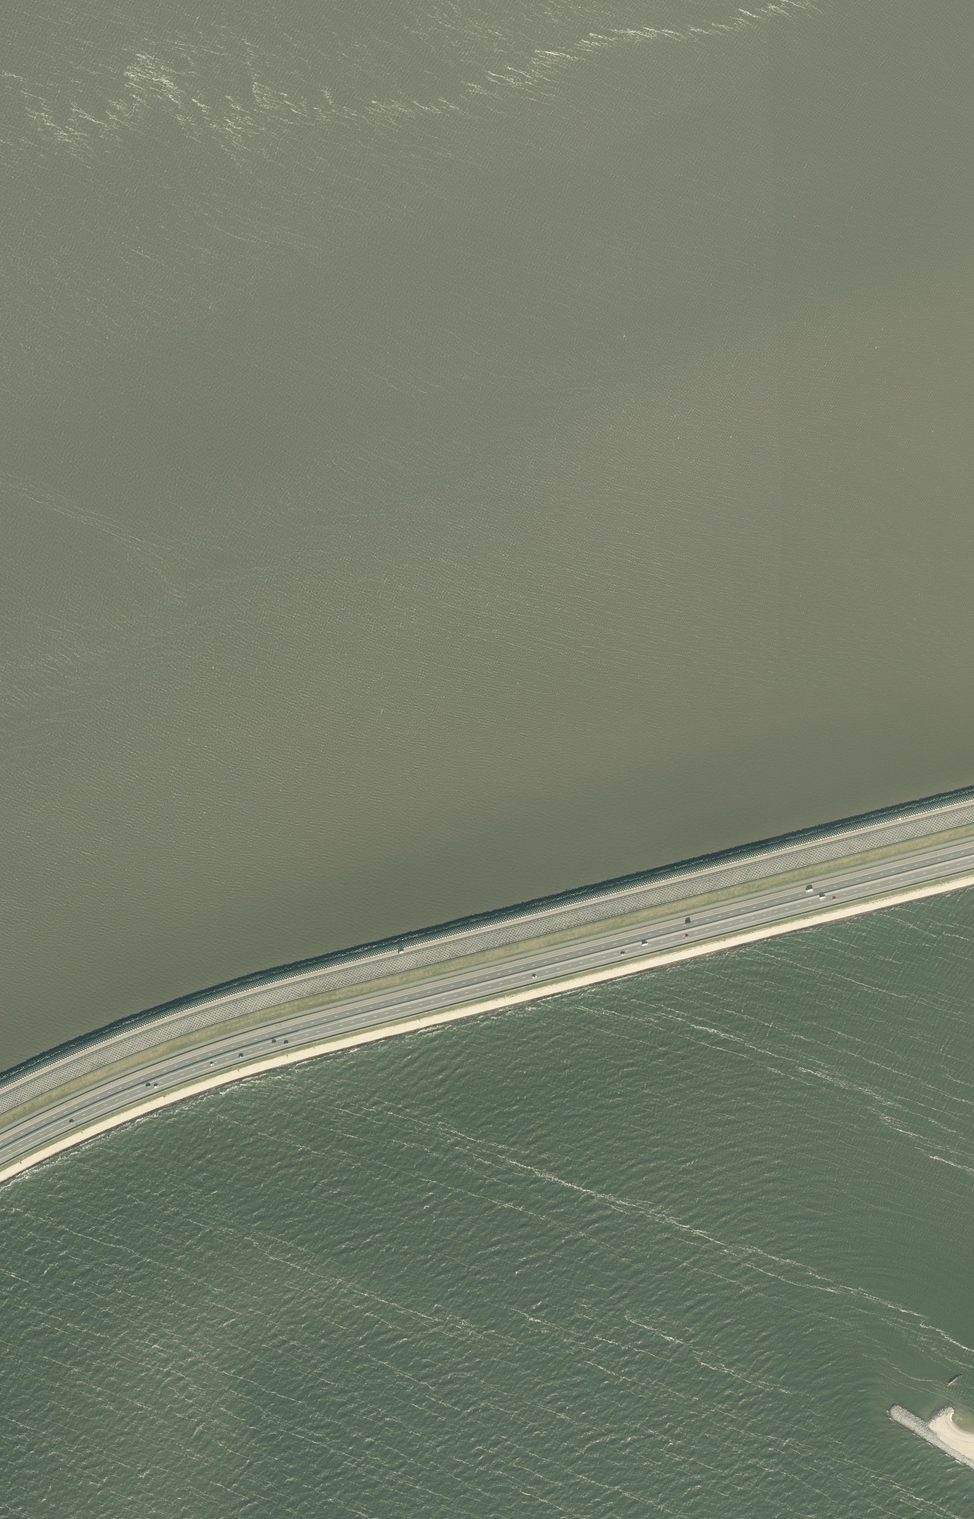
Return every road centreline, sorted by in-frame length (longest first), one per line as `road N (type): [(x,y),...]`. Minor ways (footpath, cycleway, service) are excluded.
road 1 (motorway): [(0,1156),(120,1099),(247,1052),(973,860)]
road 2 (motorway): [(973,850),(245,1042),(116,1089),(0,1144)]

